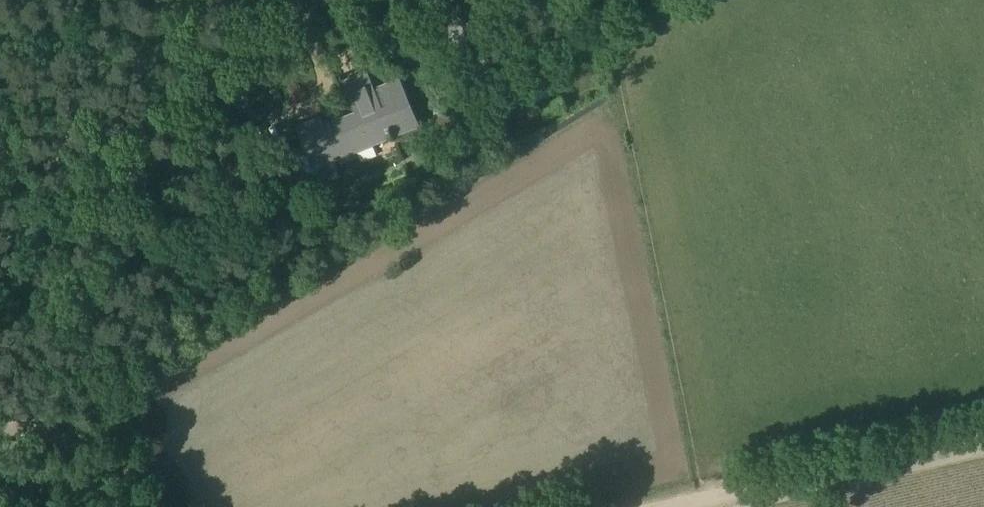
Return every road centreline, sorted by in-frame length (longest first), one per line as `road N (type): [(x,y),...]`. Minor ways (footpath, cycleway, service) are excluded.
road 1 (track): [(678,506),(983,440)]

